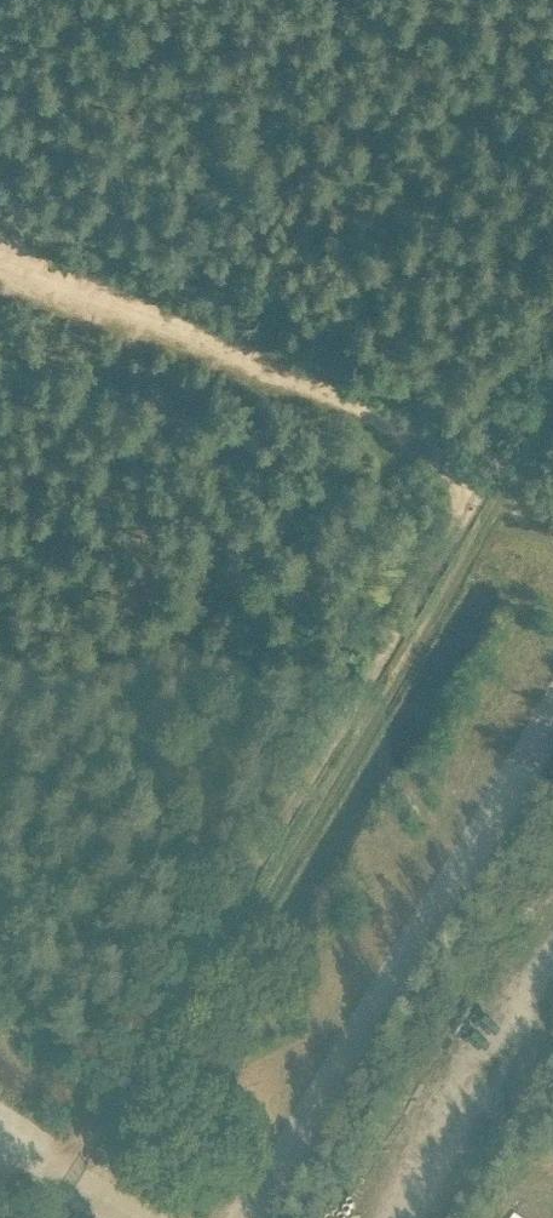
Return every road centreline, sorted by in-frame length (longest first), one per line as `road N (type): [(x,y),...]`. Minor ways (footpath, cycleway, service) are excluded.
road 1 (track): [(434,452),(114,294),(0,256)]

